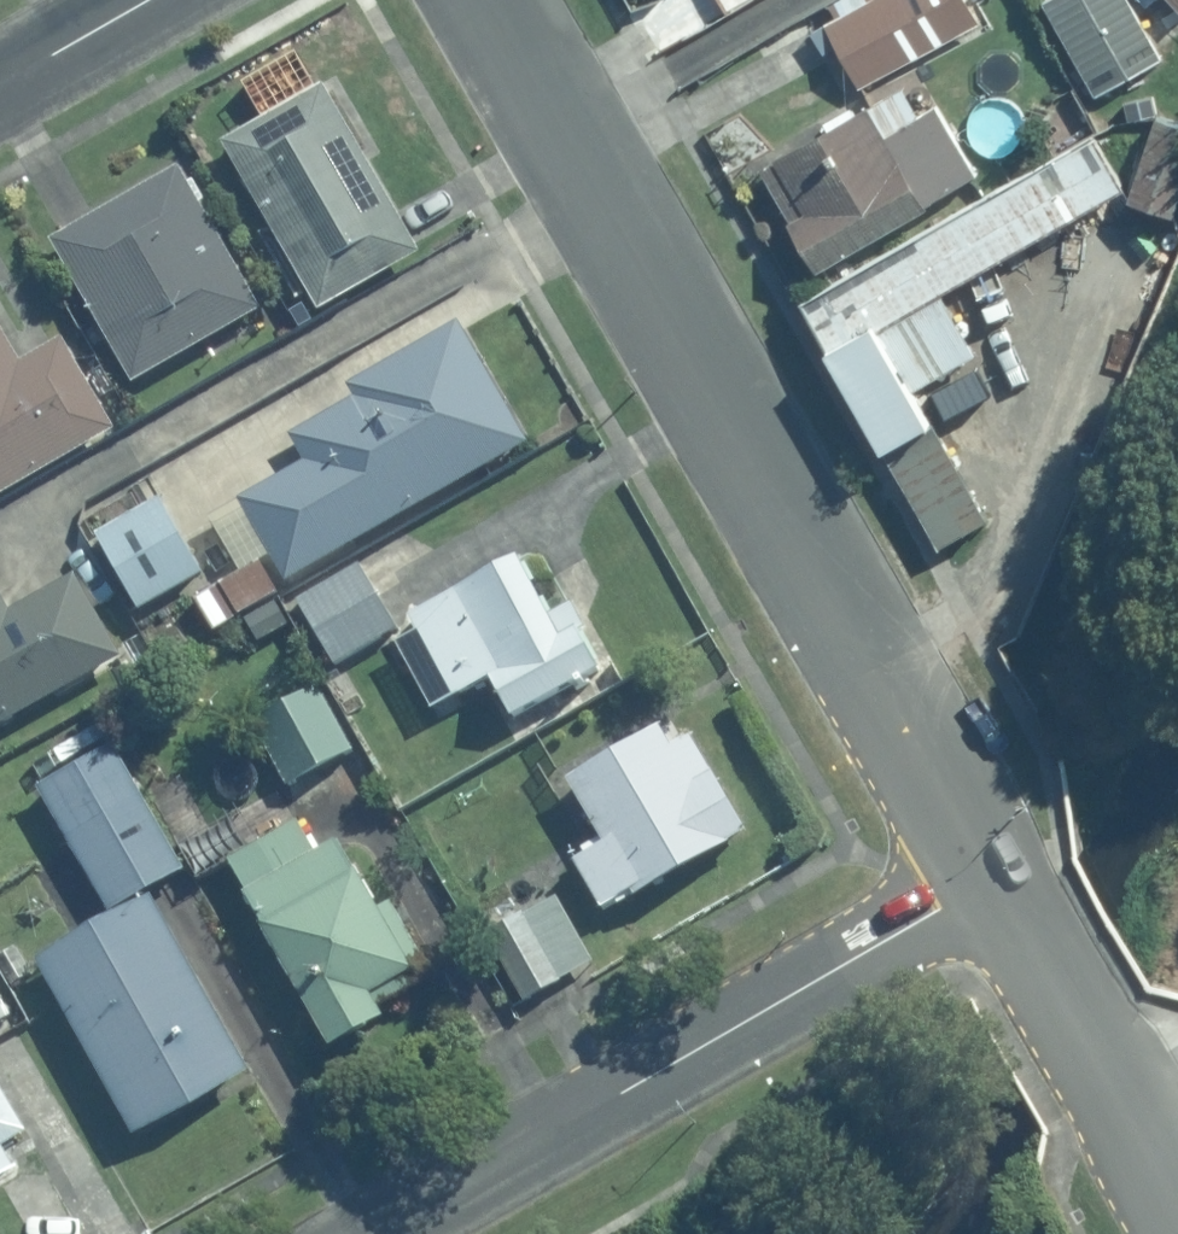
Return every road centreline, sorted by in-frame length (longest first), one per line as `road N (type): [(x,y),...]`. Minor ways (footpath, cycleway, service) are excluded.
road 1 (residential): [(488,0),(995,881)]
road 2 (residential): [(995,881),(387,1233)]
road 3 (residential): [(995,881),(1177,1196)]
road 4 (residential): [(145,0),(0,82)]

